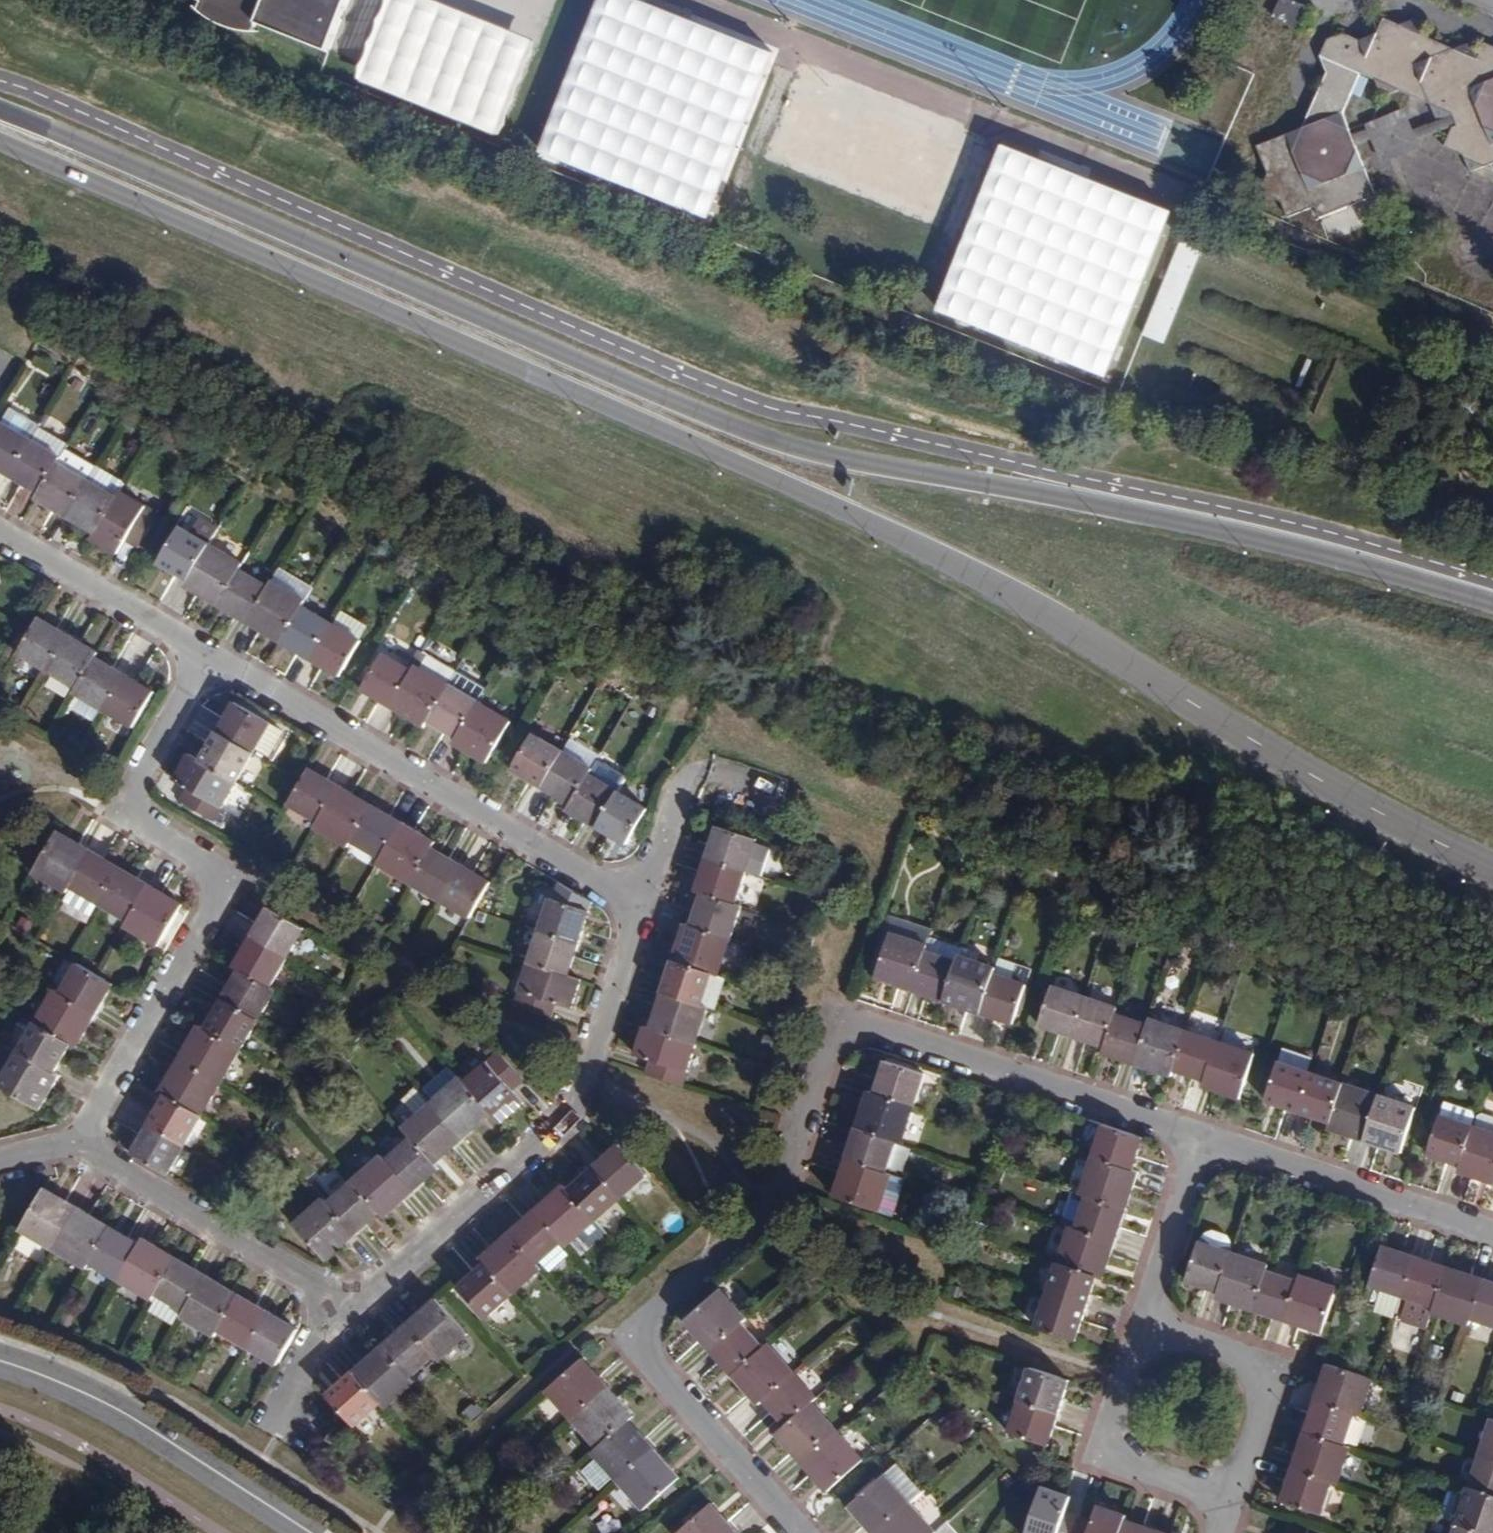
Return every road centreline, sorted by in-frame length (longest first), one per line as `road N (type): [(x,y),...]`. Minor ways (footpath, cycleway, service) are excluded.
road 1 (primary): [(0,146),(953,567),(1393,826),(1492,871)]
road 2 (primary): [(1492,606),(1221,531),(815,455),(683,408),(0,110)]
road 3 (residential): [(1200,1140),(828,1017),(769,1205),(631,1333),(795,1532)]
road 4 (residential): [(80,1137),(219,888),(212,854),(140,807),(134,791),(139,762),(204,646)]
road 5 (residential): [(340,1303),(575,1103),(642,906)]
road 6 (residential): [(642,906),(204,646)]
road 7 (tertiary): [(301,1532),(103,1405),(0,1365)]
road 8 (residential): [(80,1137),(340,1303)]
road 9 (residential): [(1492,1237),(1200,1140)]
road 10 (residential): [(1151,1329),(1114,1428),(1116,1452),(1142,1471),(1207,1492),(1226,1489)]
road 11 (residential): [(1226,1489),(1243,1468),(1261,1374),(1245,1355),(1151,1329)]
road 12 (residential): [(204,646),(0,530)]
road 13 (residential): [(1151,1329),(1200,1140)]
road 14 (residential): [(642,906),(684,779),(714,773)]
road 15 (residential): [(271,1423),(340,1303)]

